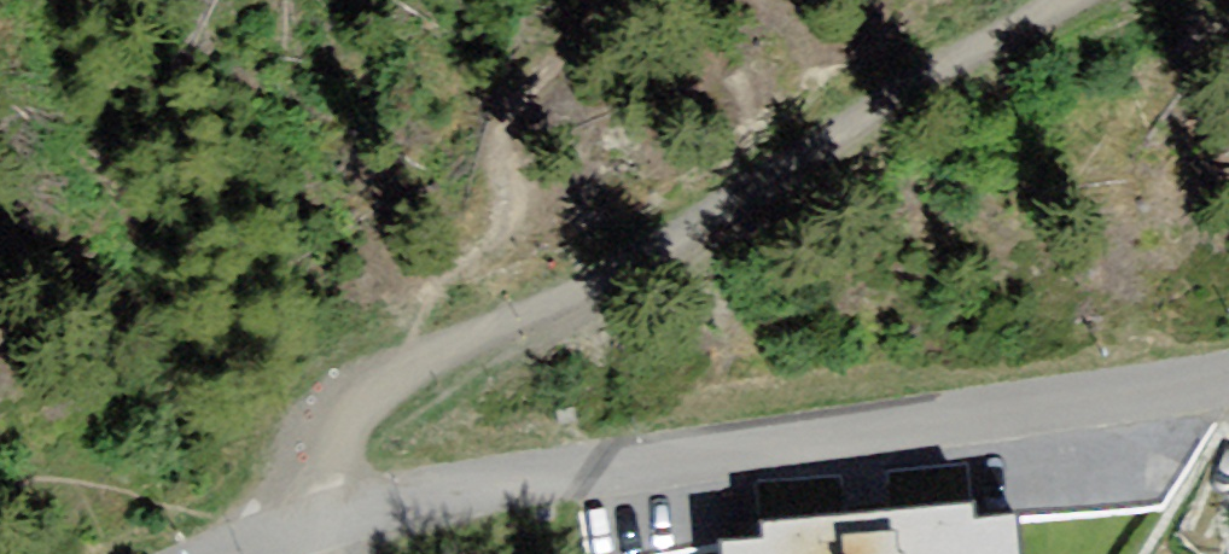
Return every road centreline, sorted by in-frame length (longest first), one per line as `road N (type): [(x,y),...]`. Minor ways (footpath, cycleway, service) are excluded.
road 1 (track): [(1115,0),(463,346),(304,536),(304,553)]
road 2 (residential): [(263,553),(304,536),(557,476),(1228,380)]

